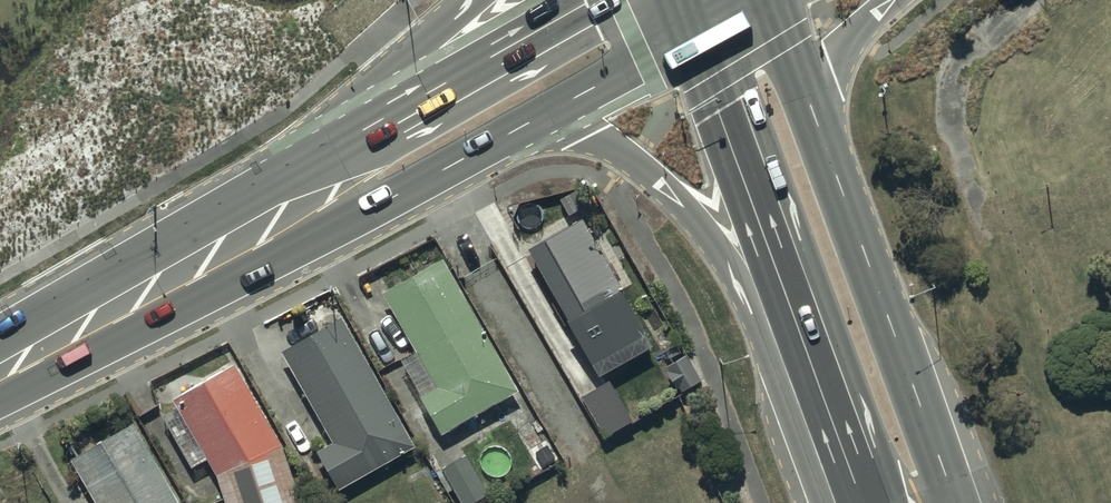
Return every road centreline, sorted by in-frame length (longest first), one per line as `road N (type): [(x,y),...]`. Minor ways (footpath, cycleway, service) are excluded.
road 1 (trunk): [(823,502),(749,299),(718,246),(619,150),(533,120)]
road 2 (trunk): [(874,502),(693,36)]
road 3 (trunk): [(820,126),(956,502)]
road 4 (primary): [(271,225),(0,376)]
road 5 (primary): [(533,120),(388,200),(271,225)]
road 6 (primary): [(359,133),(596,0)]
road 7 (primary): [(693,36),(533,120)]
road 8 (trunk): [(359,133),(404,62),(473,0)]
road 9 (trunk): [(891,0),(843,52),(820,126)]
road 10 (trunk): [(773,0),(820,126)]
road 11 (primary): [(271,225),(359,133)]

